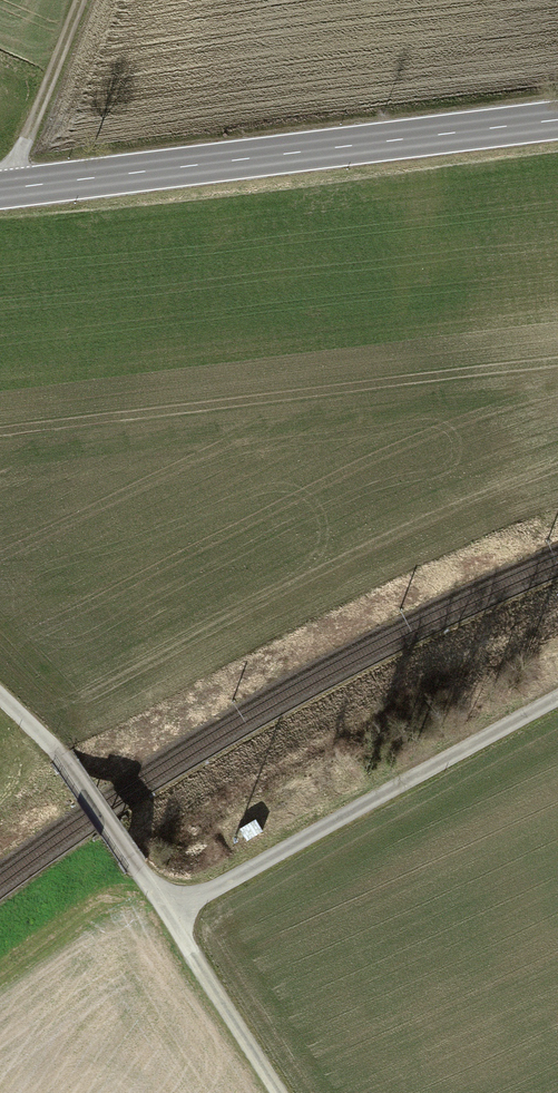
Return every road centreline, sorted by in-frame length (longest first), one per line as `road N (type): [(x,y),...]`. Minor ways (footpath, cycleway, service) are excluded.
road 1 (secondary): [(557,123),(0,193)]
road 2 (track): [(557,693),(160,908)]
road 3 (track): [(160,908),(278,1092)]
road 4 (track): [(0,700),(54,756),(130,866)]
road 5 (track): [(79,0),(7,192)]

